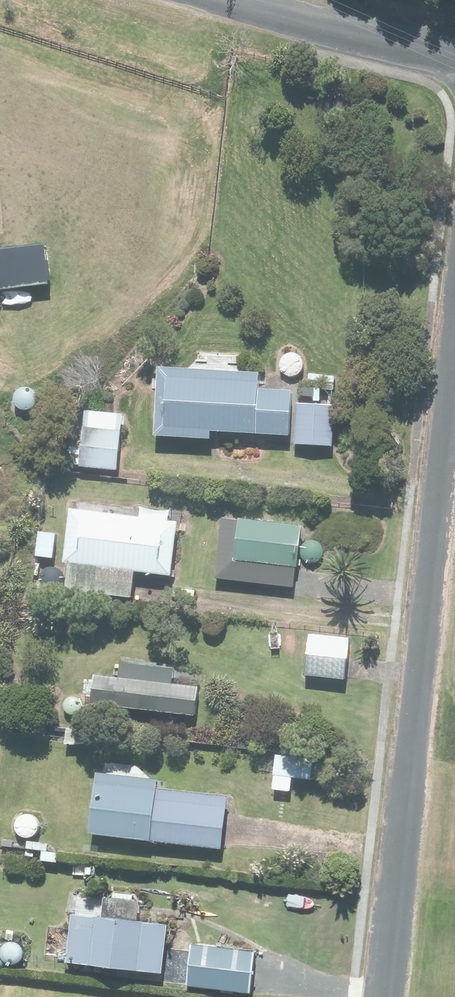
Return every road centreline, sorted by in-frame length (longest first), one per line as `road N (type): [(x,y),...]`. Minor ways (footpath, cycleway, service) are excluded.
road 1 (residential): [(454,197),(369,996)]
road 2 (unclassified): [(236,0),(405,54),(454,61)]

